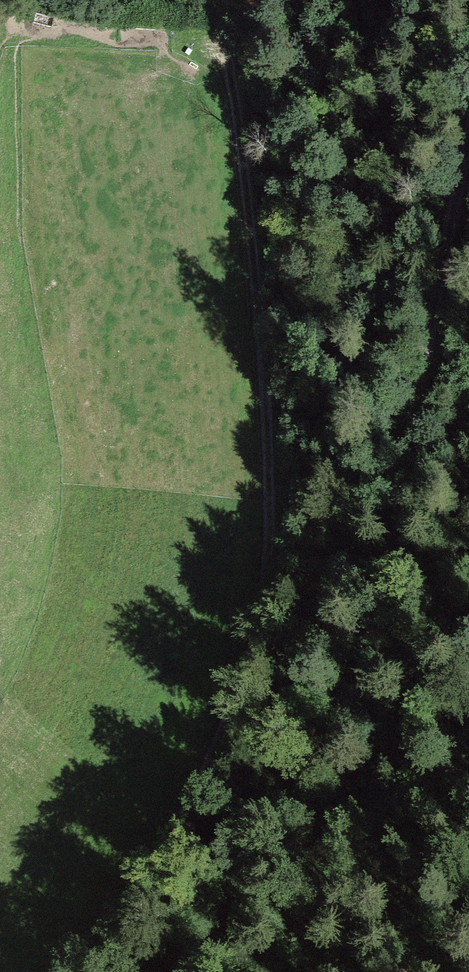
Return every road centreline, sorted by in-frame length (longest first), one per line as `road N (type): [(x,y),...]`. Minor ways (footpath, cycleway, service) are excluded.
road 1 (track): [(87,971),(177,829),(231,719),(260,604),(261,489),(244,218),(210,0)]
road 2 (track): [(171,971),(354,642),(400,474),(468,138)]

